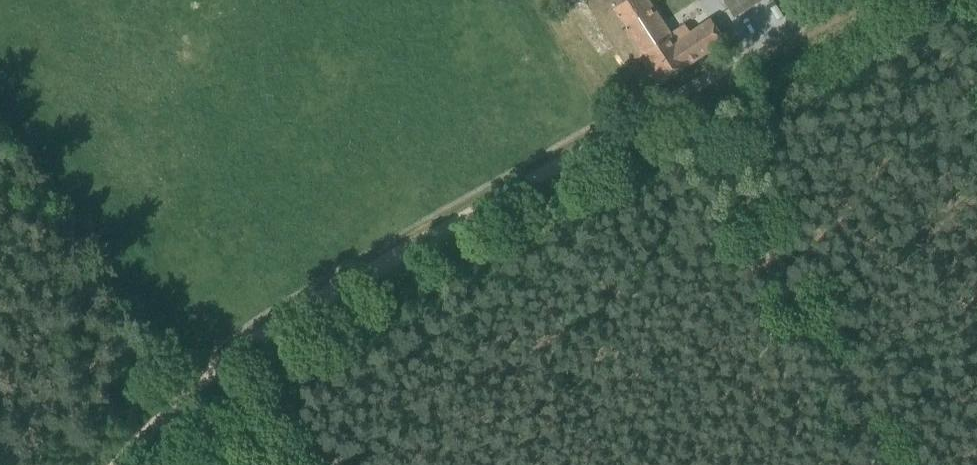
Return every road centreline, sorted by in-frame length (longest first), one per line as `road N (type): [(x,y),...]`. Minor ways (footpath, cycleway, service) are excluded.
road 1 (unclassified): [(229,354),(847,0)]
road 2 (track): [(134,464),(229,354),(265,464)]

